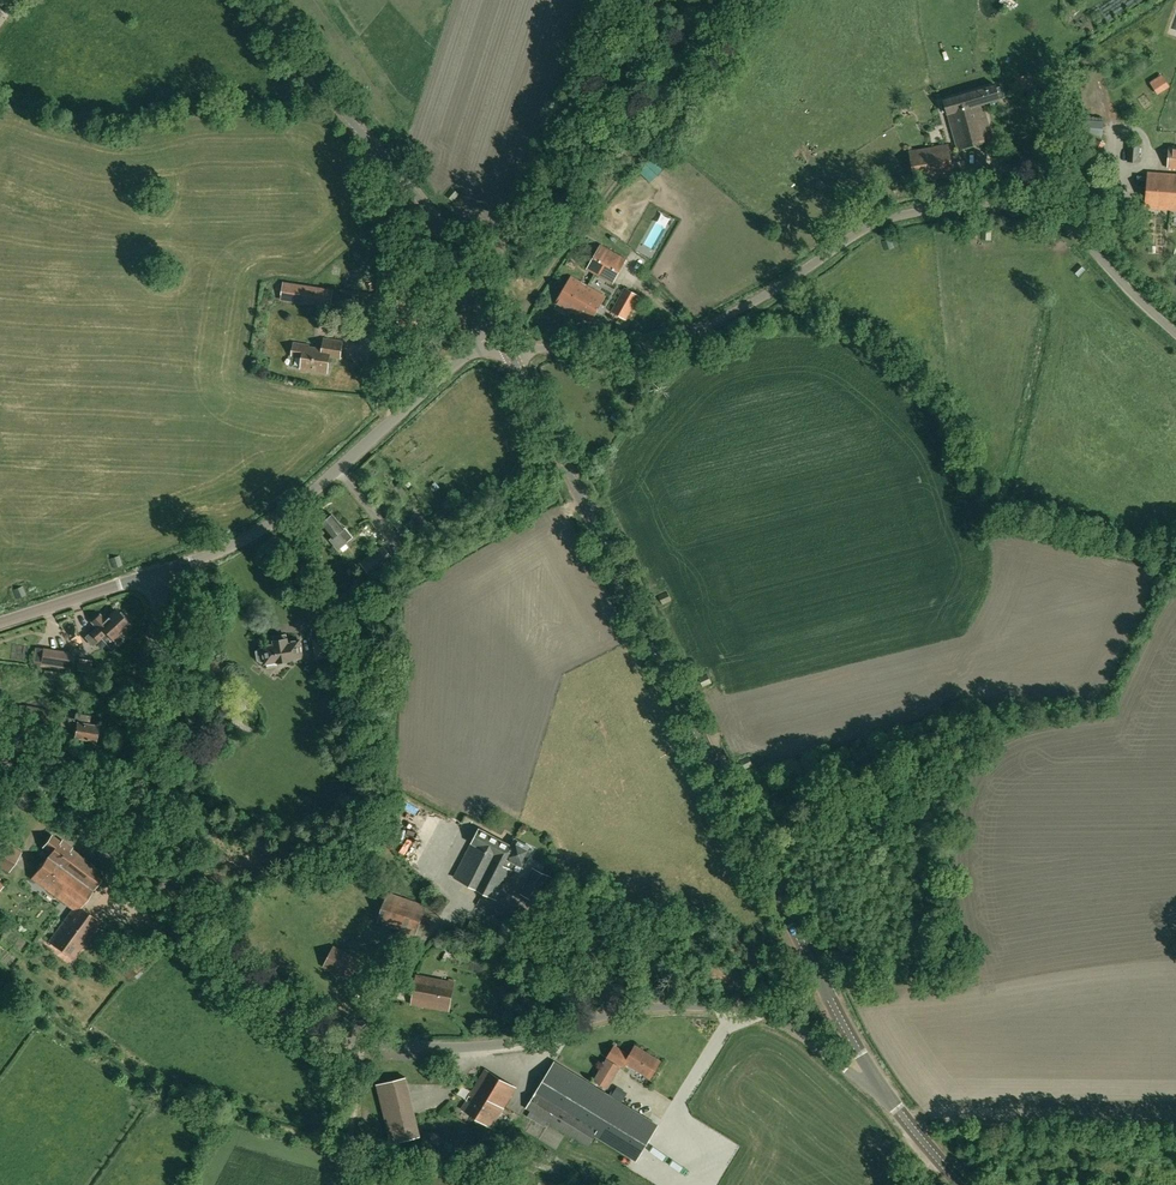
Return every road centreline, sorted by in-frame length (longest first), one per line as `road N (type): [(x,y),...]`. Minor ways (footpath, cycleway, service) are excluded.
road 1 (unclassified): [(762,1015),(660,1006),(517,1042),(458,1047),(346,1040),(289,1012),(216,937),(136,814),(131,737),(161,609),(159,571)]
road 2 (unclassified): [(1175,334),(1059,219),(998,206),(917,212),(874,225),(756,302),(673,342),(609,354),(543,349),(511,357)]
road 3 (tertiary): [(821,981),(511,357)]
road 4 (track): [(500,333),(624,159),(692,110),(731,70),(765,0)]
road 5 (unclassified): [(159,571),(271,525),(500,333)]
road 6 (tertiary): [(500,333),(434,217),(300,65),(256,0)]
road 7 (unclassified): [(0,622),(159,571)]
road 8 (unclassified): [(883,1093),(762,1015)]
road 9 (tertiary): [(883,1093),(821,981)]
road 10 (tertiary): [(961,1184),(883,1093)]

